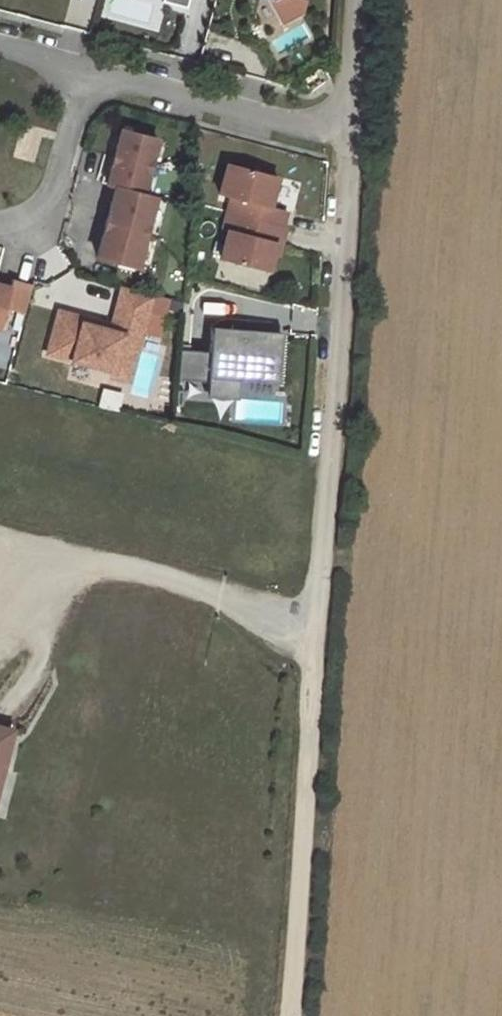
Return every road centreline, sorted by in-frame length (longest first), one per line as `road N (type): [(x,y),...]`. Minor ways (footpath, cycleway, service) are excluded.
road 1 (unclassified): [(347,131),(312,650)]
road 2 (track): [(312,650),(287,1015)]
road 3 (residential): [(347,131),(73,66)]
road 4 (unclassified): [(357,0),(347,131)]
road 5 (residential): [(0,221),(36,207),(66,125)]

